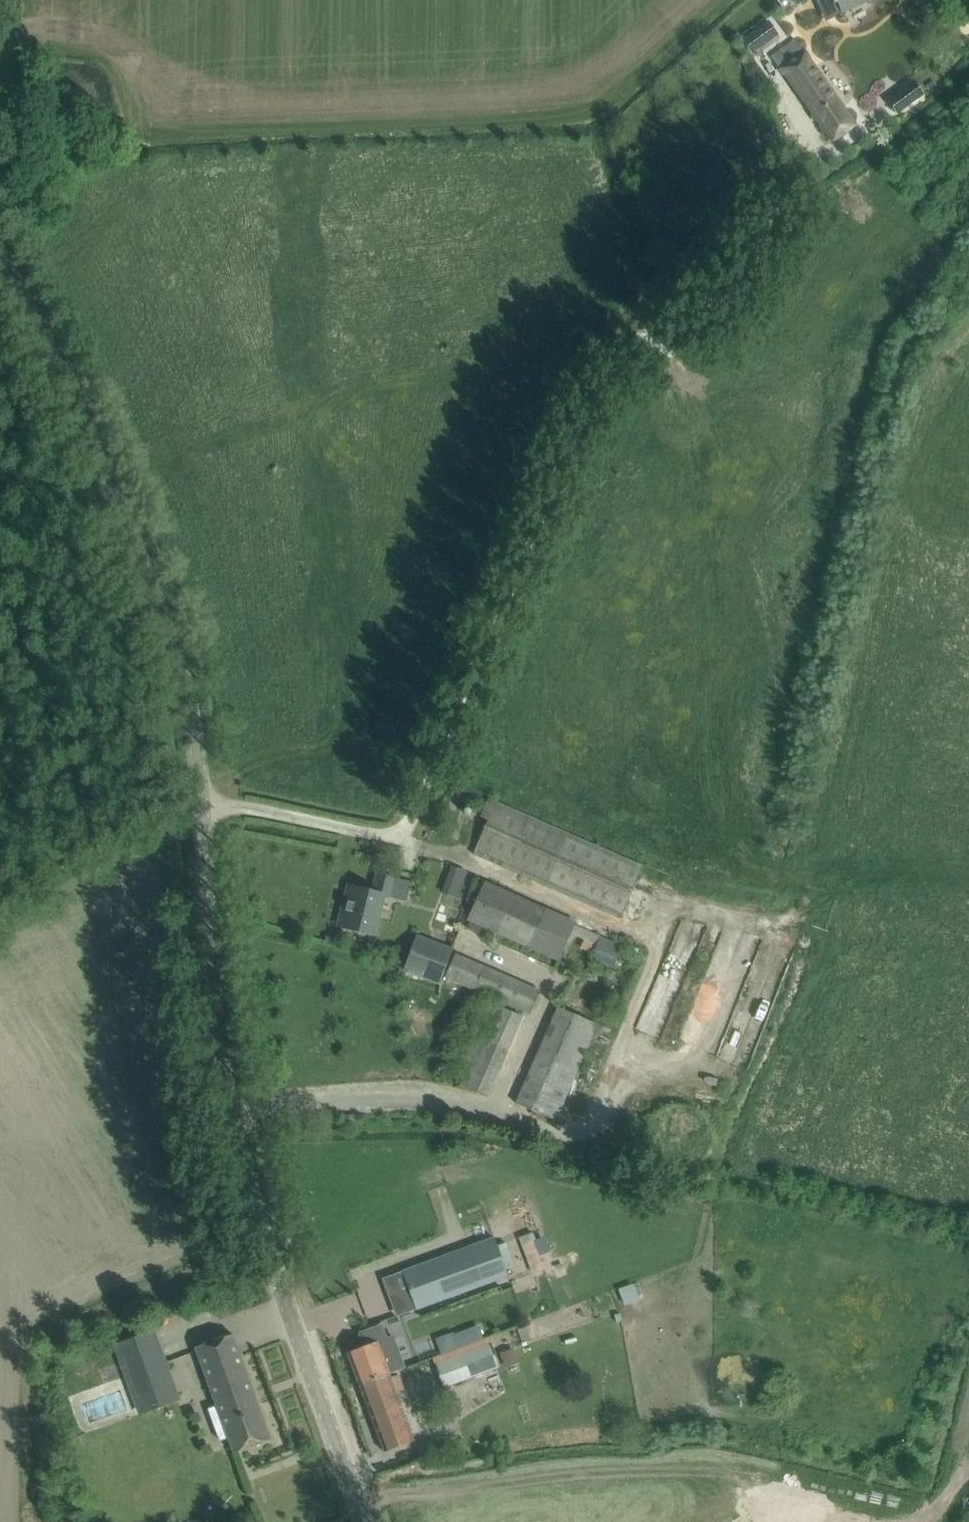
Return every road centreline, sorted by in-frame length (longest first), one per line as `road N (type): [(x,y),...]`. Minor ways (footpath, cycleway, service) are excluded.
road 1 (tertiary): [(363,1521),(244,1154),(224,1052),(203,805),(170,639),(119,504),(0,254)]
road 2 (track): [(968,315),(921,380),(793,916),(684,907),(635,931),(395,827)]
road 3 (track): [(203,805),(395,827),(418,805),(592,382),(739,258),(811,124)]

